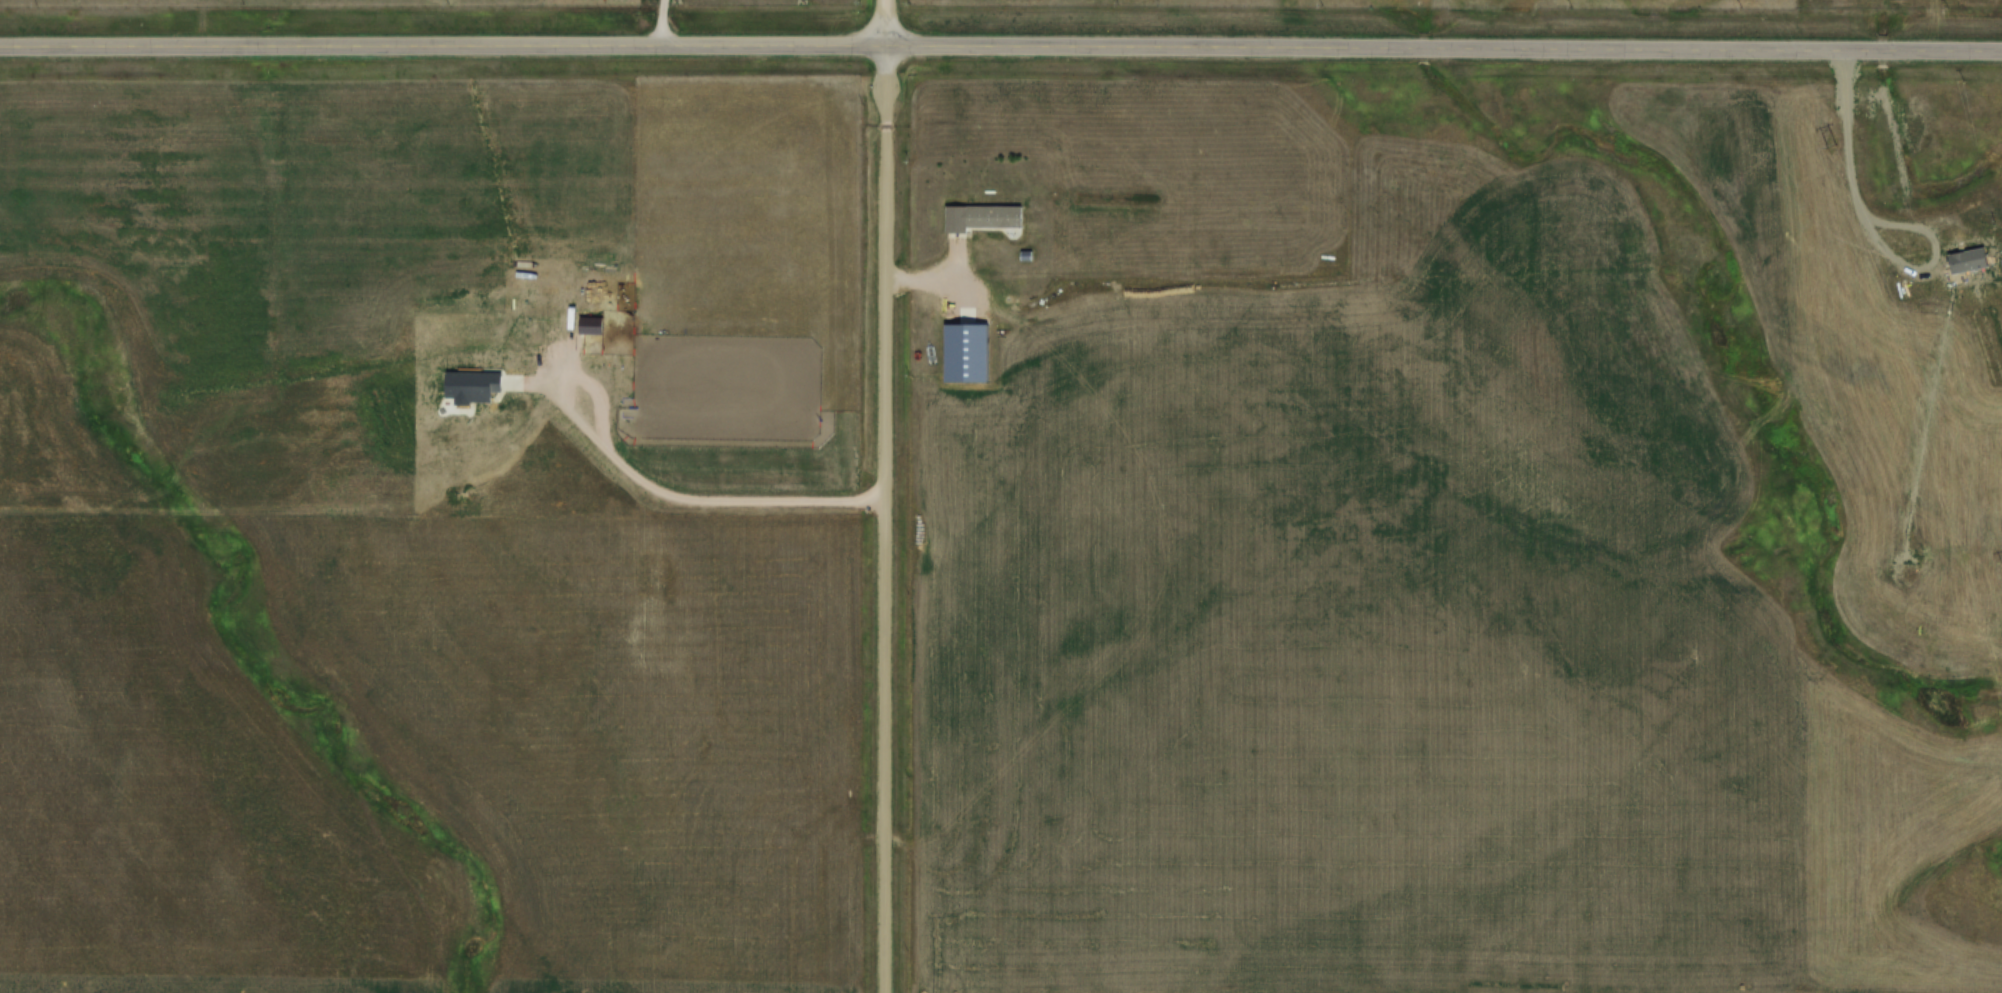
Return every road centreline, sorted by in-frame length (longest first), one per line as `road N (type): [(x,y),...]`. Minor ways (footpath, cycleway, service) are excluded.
road 1 (secondary): [(2001,54),(0,46)]
road 2 (residential): [(882,0),(878,992)]

